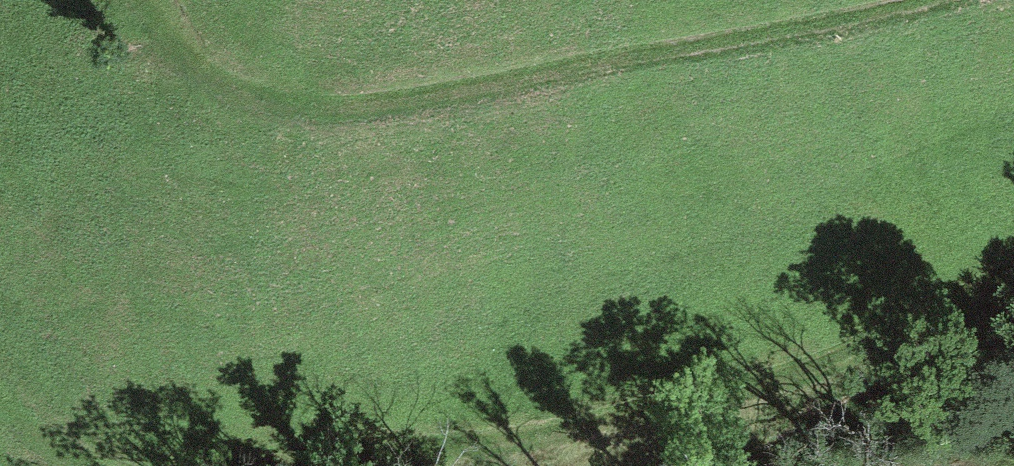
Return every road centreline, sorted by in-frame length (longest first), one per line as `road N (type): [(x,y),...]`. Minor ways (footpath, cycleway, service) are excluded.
road 1 (track): [(934,0),(810,30),(348,109),(278,105),(225,85),(175,51),(137,0)]
road 2 (track): [(328,465),(582,424),(737,386),(842,355),(1013,273)]

